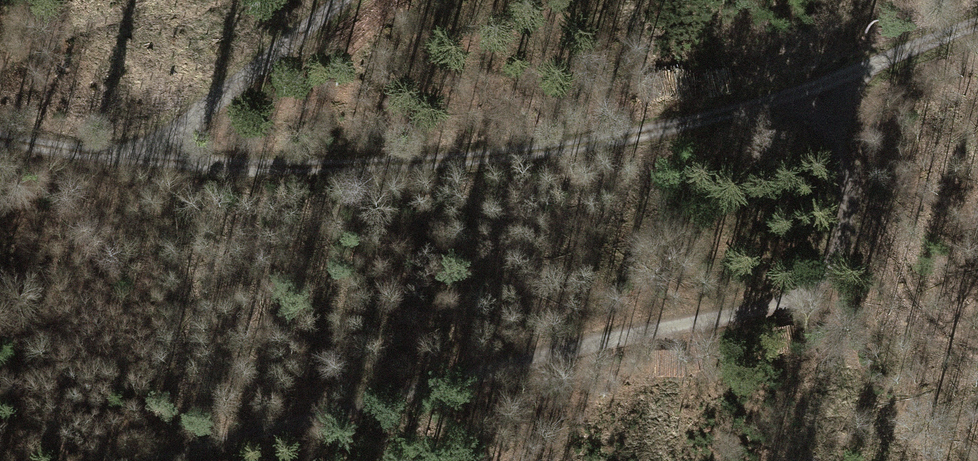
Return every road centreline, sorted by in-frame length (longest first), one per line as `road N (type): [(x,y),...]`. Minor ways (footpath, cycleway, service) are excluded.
road 1 (track): [(814,85),(838,210),(837,242),(816,280),(752,309),(612,335),(147,460)]
road 2 (track): [(814,85),(655,134),(422,167),(58,154),(0,140)]
road 3 (track): [(347,0),(147,159)]
road 4 (track): [(977,21),(814,85)]

